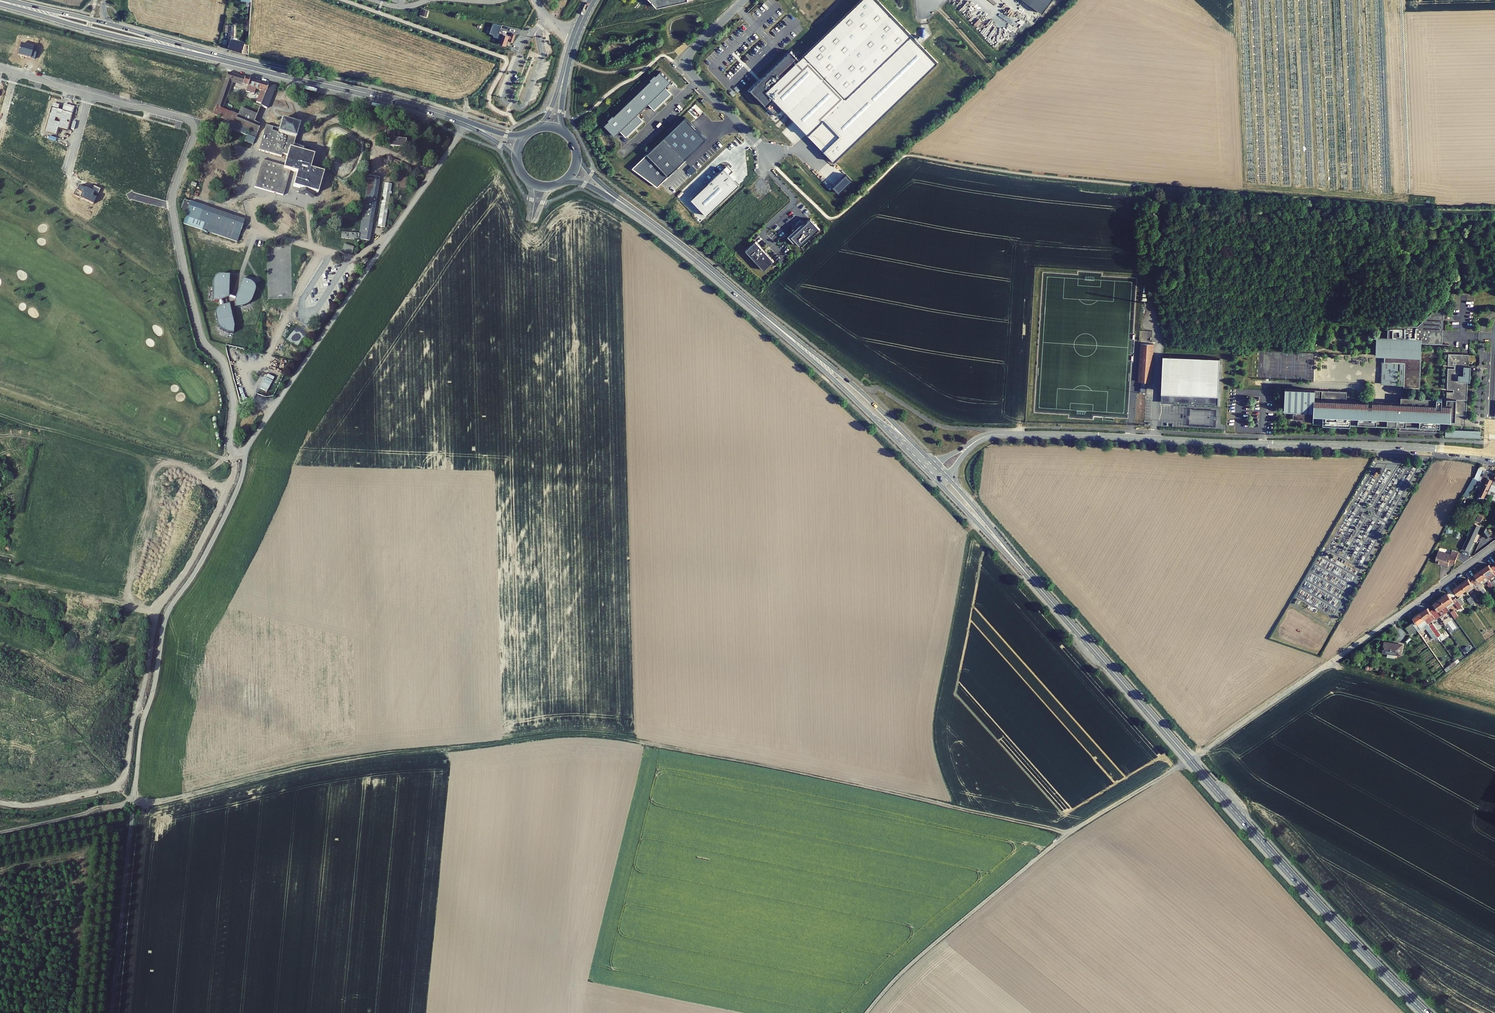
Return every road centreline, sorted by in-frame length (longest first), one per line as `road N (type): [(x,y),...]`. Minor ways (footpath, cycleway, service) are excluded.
road 1 (track): [(133,800),(154,804),(385,752),(585,733),(1070,832)]
road 2 (tertiary): [(977,440),(1067,435),(1494,455)]
road 3 (primary): [(0,1),(464,122)]
road 4 (track): [(0,802),(30,805),(121,782),(157,607),(199,548),(233,477),(236,452)]
road 5 (track): [(1190,760),(1064,837),(919,957),(866,1012)]
road 6 (residential): [(464,122),(246,453)]
road 7 (residential): [(1190,760),(1494,546)]
road 8 (residential): [(246,453),(229,508),(166,617),(133,800)]
road 9 (primary): [(1190,760),(1425,1012)]
road 10 (residential): [(171,205),(188,121),(0,67)]
road 11 (residential): [(171,205),(202,339),(223,361),(233,399),(231,447),(246,453)]
road 12 (primary): [(934,465),(852,383),(751,305)]
road 13 (track): [(227,490),(176,463),(157,468),(128,588),(136,608),(156,611)]
road 14 (primary): [(751,305),(926,471)]
road 15 (primary): [(1038,587),(1190,760)]
road 16 (track): [(132,807),(112,1012)]
road 17 (primary): [(631,210),(751,305)]
road 18 (primary): [(1038,587),(947,477)]
road 19 (primary): [(940,485),(1038,587)]
road 20 (residential): [(133,800),(0,832)]

